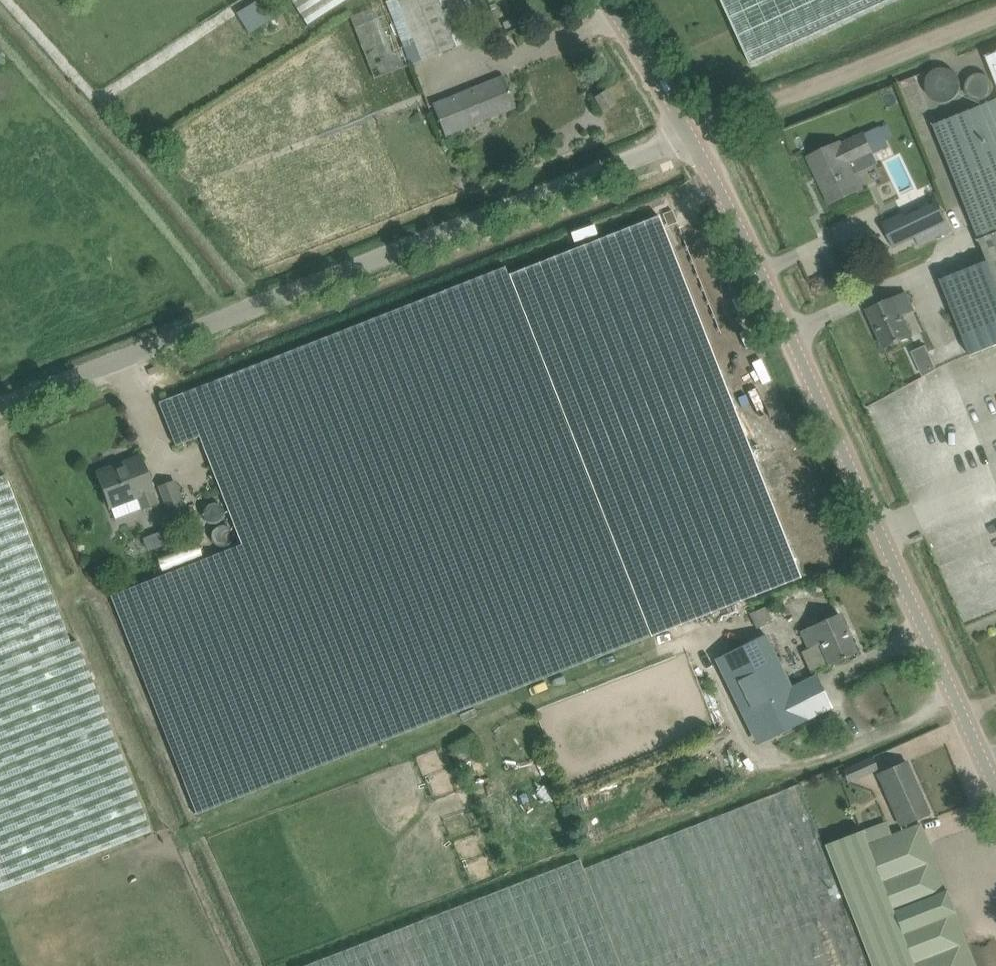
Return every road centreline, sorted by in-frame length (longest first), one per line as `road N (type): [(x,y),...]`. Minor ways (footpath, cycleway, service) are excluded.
road 1 (unclassified): [(0,407),(692,136)]
road 2 (tertiary): [(995,787),(692,136)]
road 3 (track): [(692,136),(995,17)]
road 4 (tertiary): [(692,136),(608,0)]

